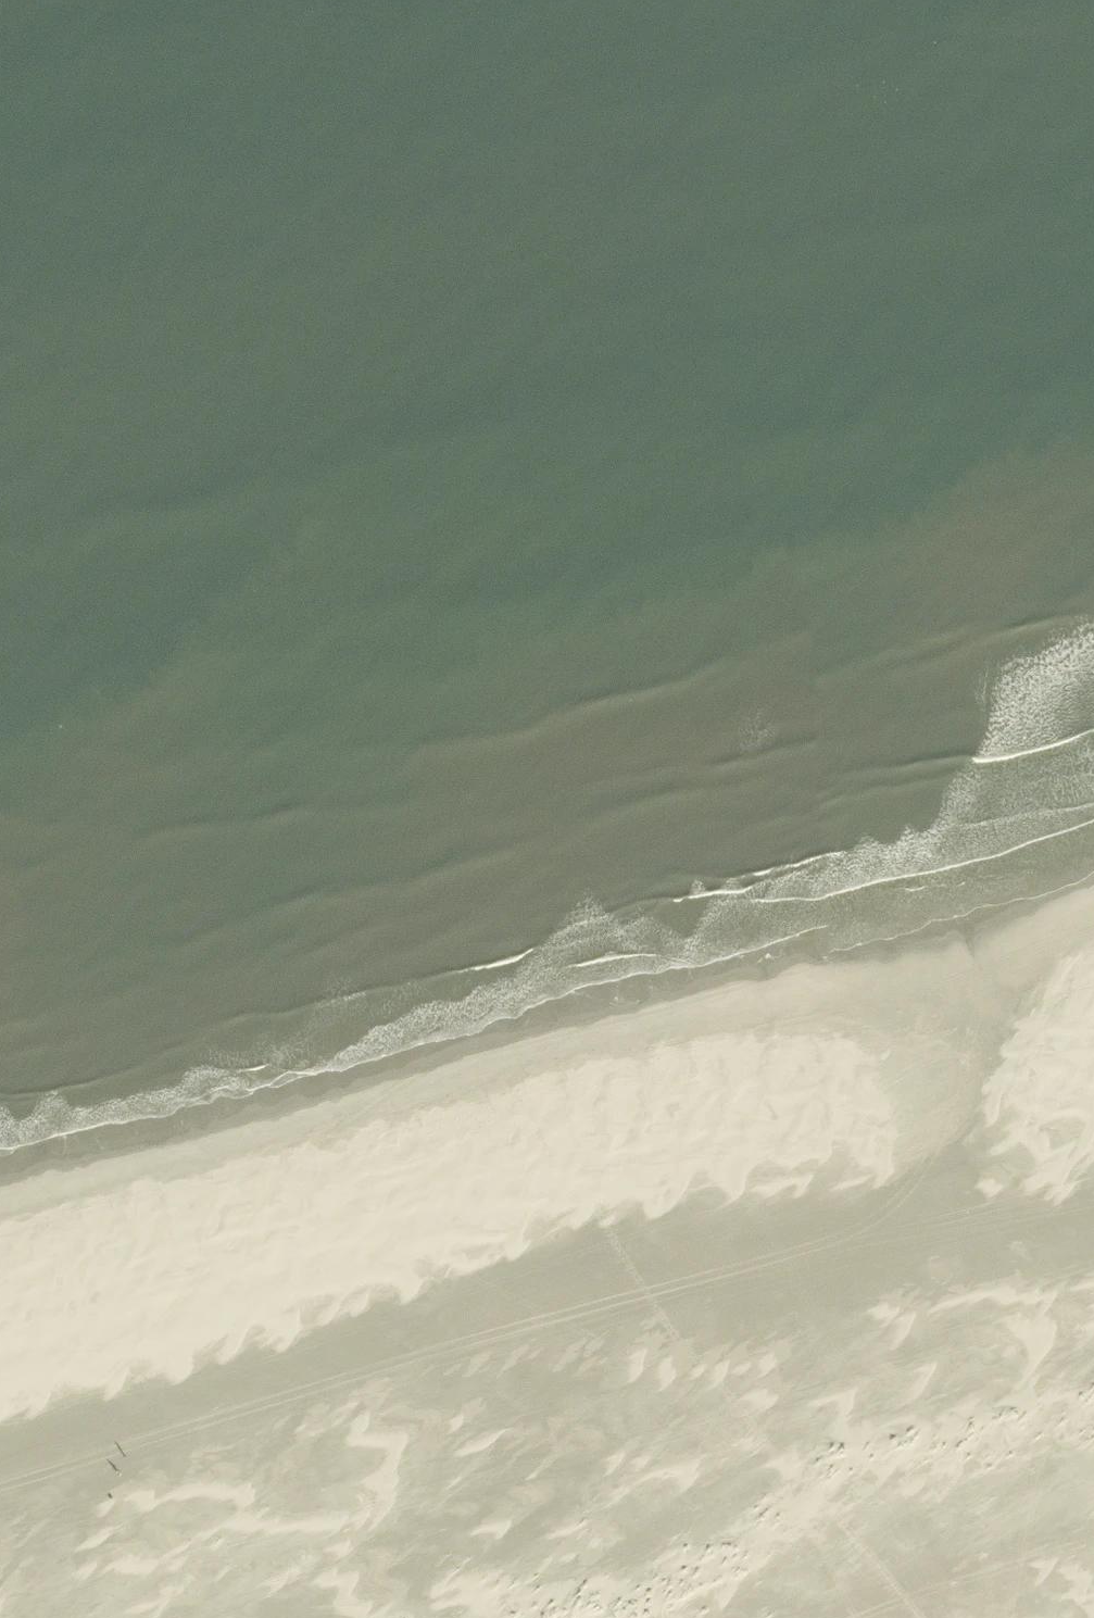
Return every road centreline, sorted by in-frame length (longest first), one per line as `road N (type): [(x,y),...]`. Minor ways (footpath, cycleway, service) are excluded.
road 1 (track): [(906,1617),(614,1342)]

